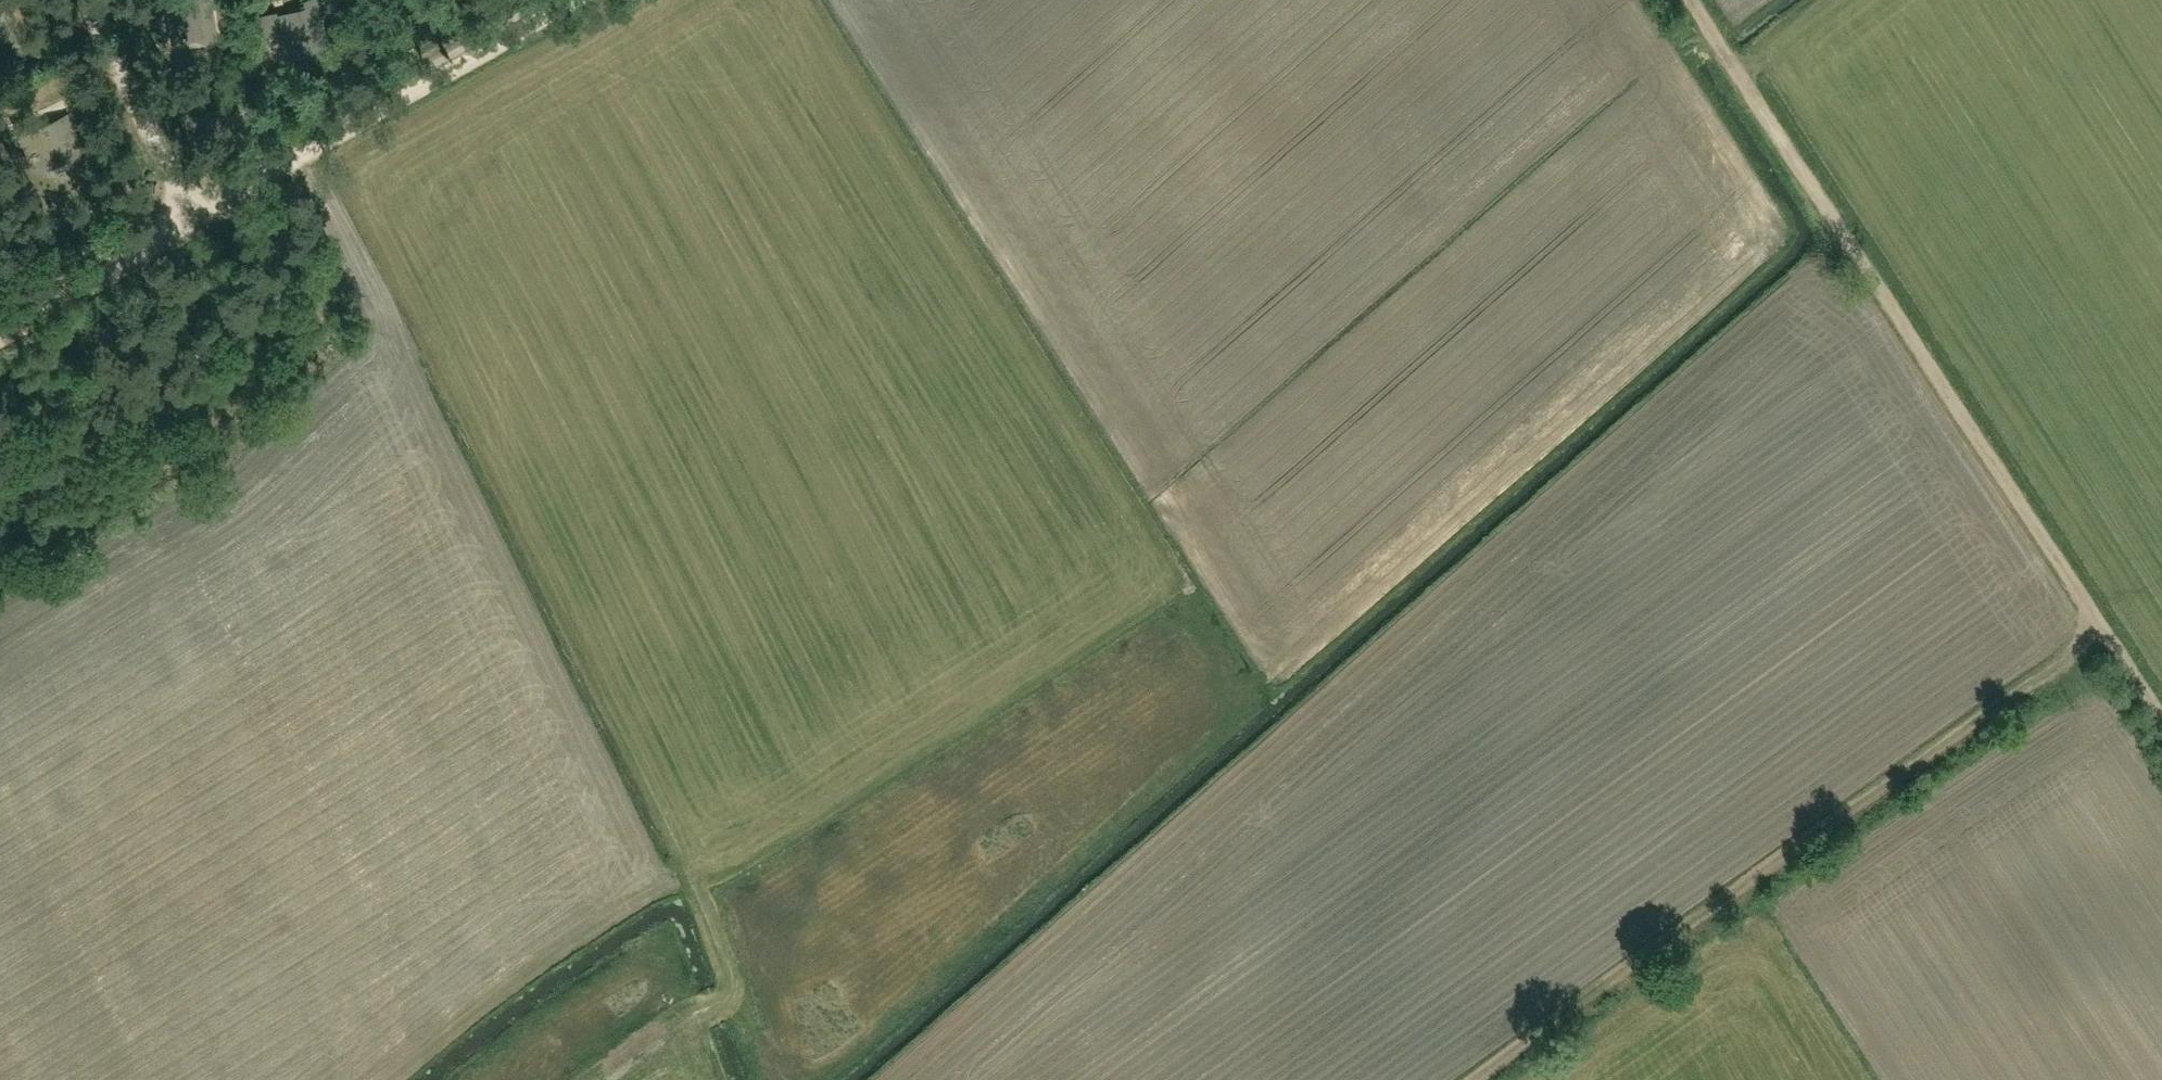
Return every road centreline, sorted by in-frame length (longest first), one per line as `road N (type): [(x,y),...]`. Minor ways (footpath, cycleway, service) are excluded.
road 1 (track): [(2161,714),(1695,0)]
road 2 (track): [(0,335),(578,0)]
road 3 (track): [(195,221),(87,0)]

